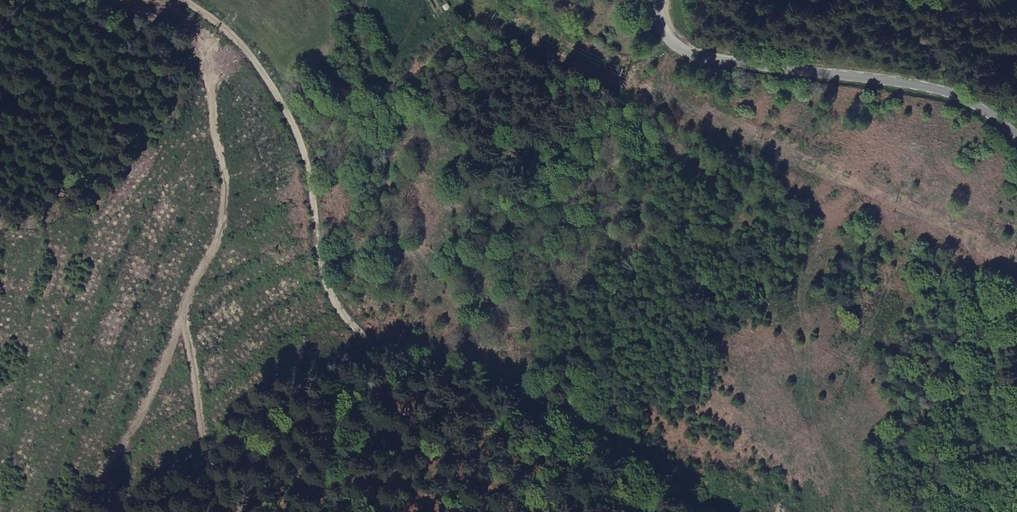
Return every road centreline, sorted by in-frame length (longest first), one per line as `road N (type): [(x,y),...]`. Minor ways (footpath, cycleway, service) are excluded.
road 1 (track): [(244,46),(297,129),(323,277),(336,304),(378,350),(431,372),(528,394),(589,425),(698,511)]
road 2 (track): [(67,511),(153,388),(186,293),(217,236),(224,190),(195,36),(106,0)]
road 3 (unclassified): [(660,0),(663,31),(692,55),(925,86),(1016,142)]

